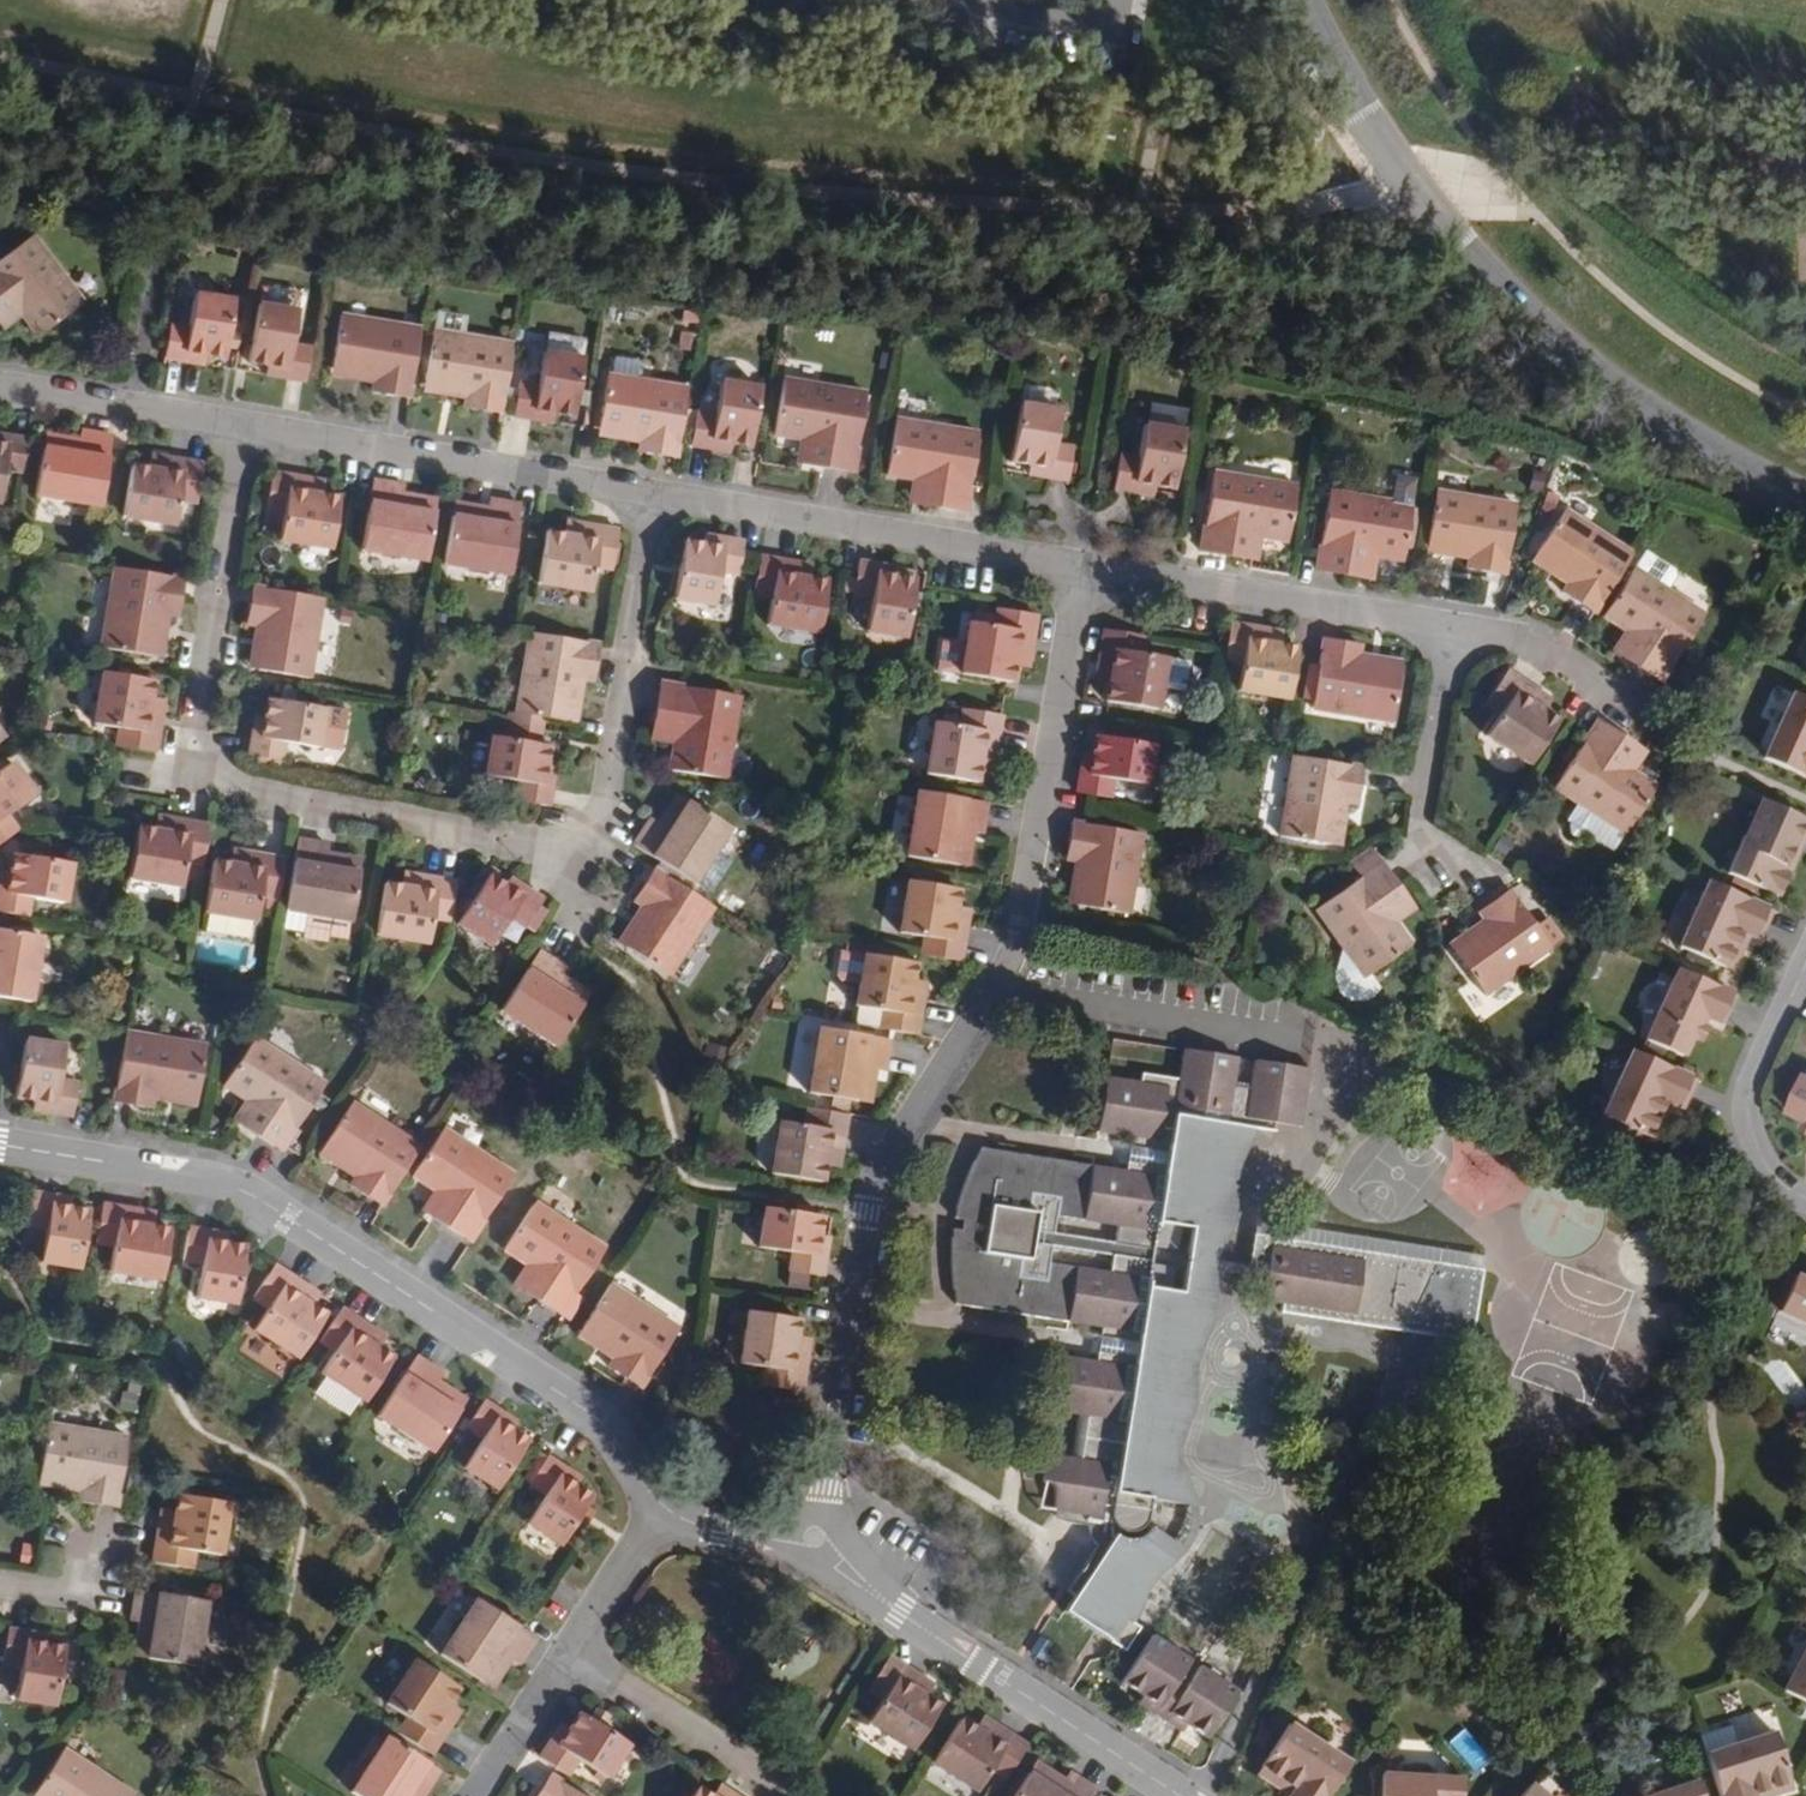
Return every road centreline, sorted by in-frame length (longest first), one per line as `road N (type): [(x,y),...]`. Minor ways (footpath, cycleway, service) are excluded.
road 1 (residential): [(243,425),(189,782),(574,855),(602,823),(653,497)]
road 2 (residential): [(1079,565),(1016,946),(863,1189),(812,1559)]
road 3 (residential): [(0,1146),(219,1182),(680,1476)]
road 4 (tertiary): [(1805,507),(1615,407),(1417,197),(1298,0)]
road 5 (residential): [(812,1559),(1180,1795)]
road 6 (residential): [(653,497),(1079,565)]
road 7 (residential): [(243,425),(653,497)]
road 8 (residential): [(1079,565),(1448,625)]
road 9 (residential): [(1805,1201),(1761,1176),(1736,1103),(1805,944)]
road 10 (residential): [(1448,625),(1411,846),(1435,874)]
road 11 (residential): [(776,1795),(560,1658)]
road 12 (residential): [(0,387),(243,425)]
road 13 (residential): [(560,1658),(680,1476)]
road 14 (residential): [(1448,625),(1525,637),(1638,715)]
road 15 (residential): [(468,1795),(560,1658)]
road 16 (residential): [(680,1476),(812,1559)]
road 17 (residential): [(0,1584),(86,1598),(95,1542)]

